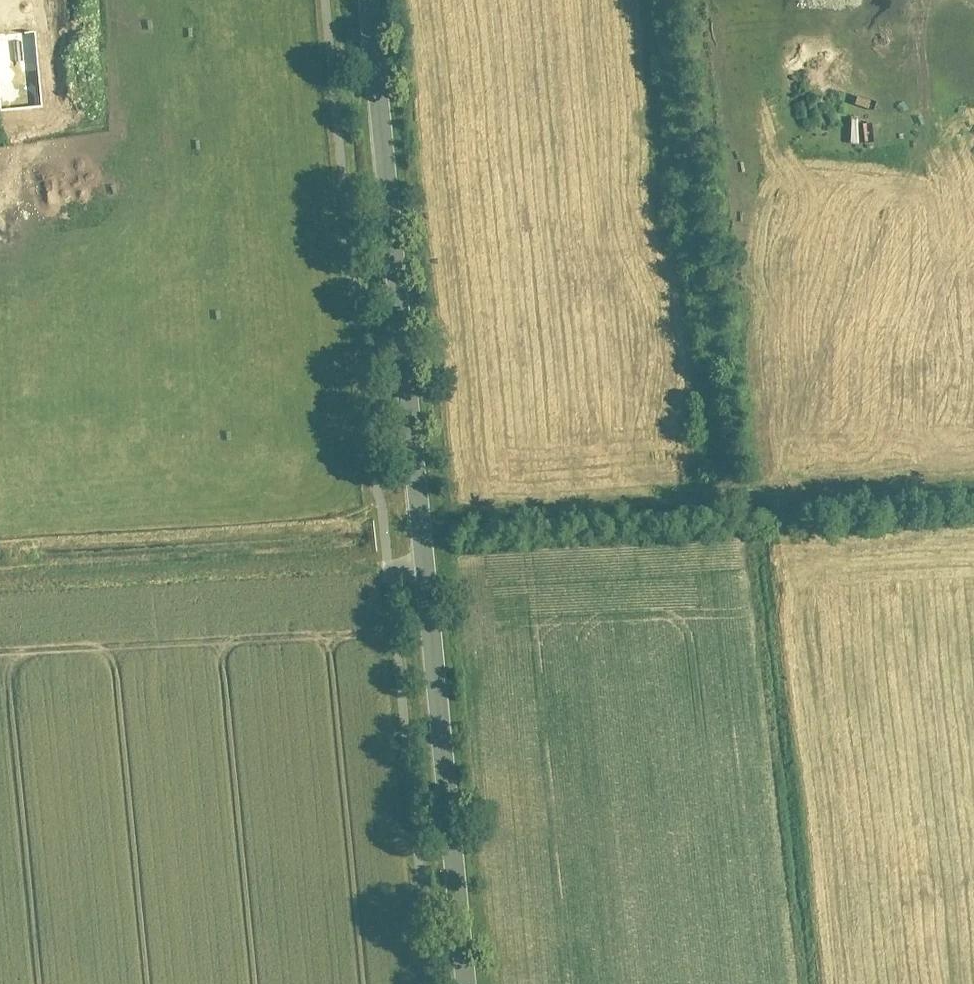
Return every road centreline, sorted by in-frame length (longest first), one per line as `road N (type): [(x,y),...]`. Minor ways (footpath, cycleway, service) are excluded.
road 1 (tertiary): [(373,0),(475,983)]

